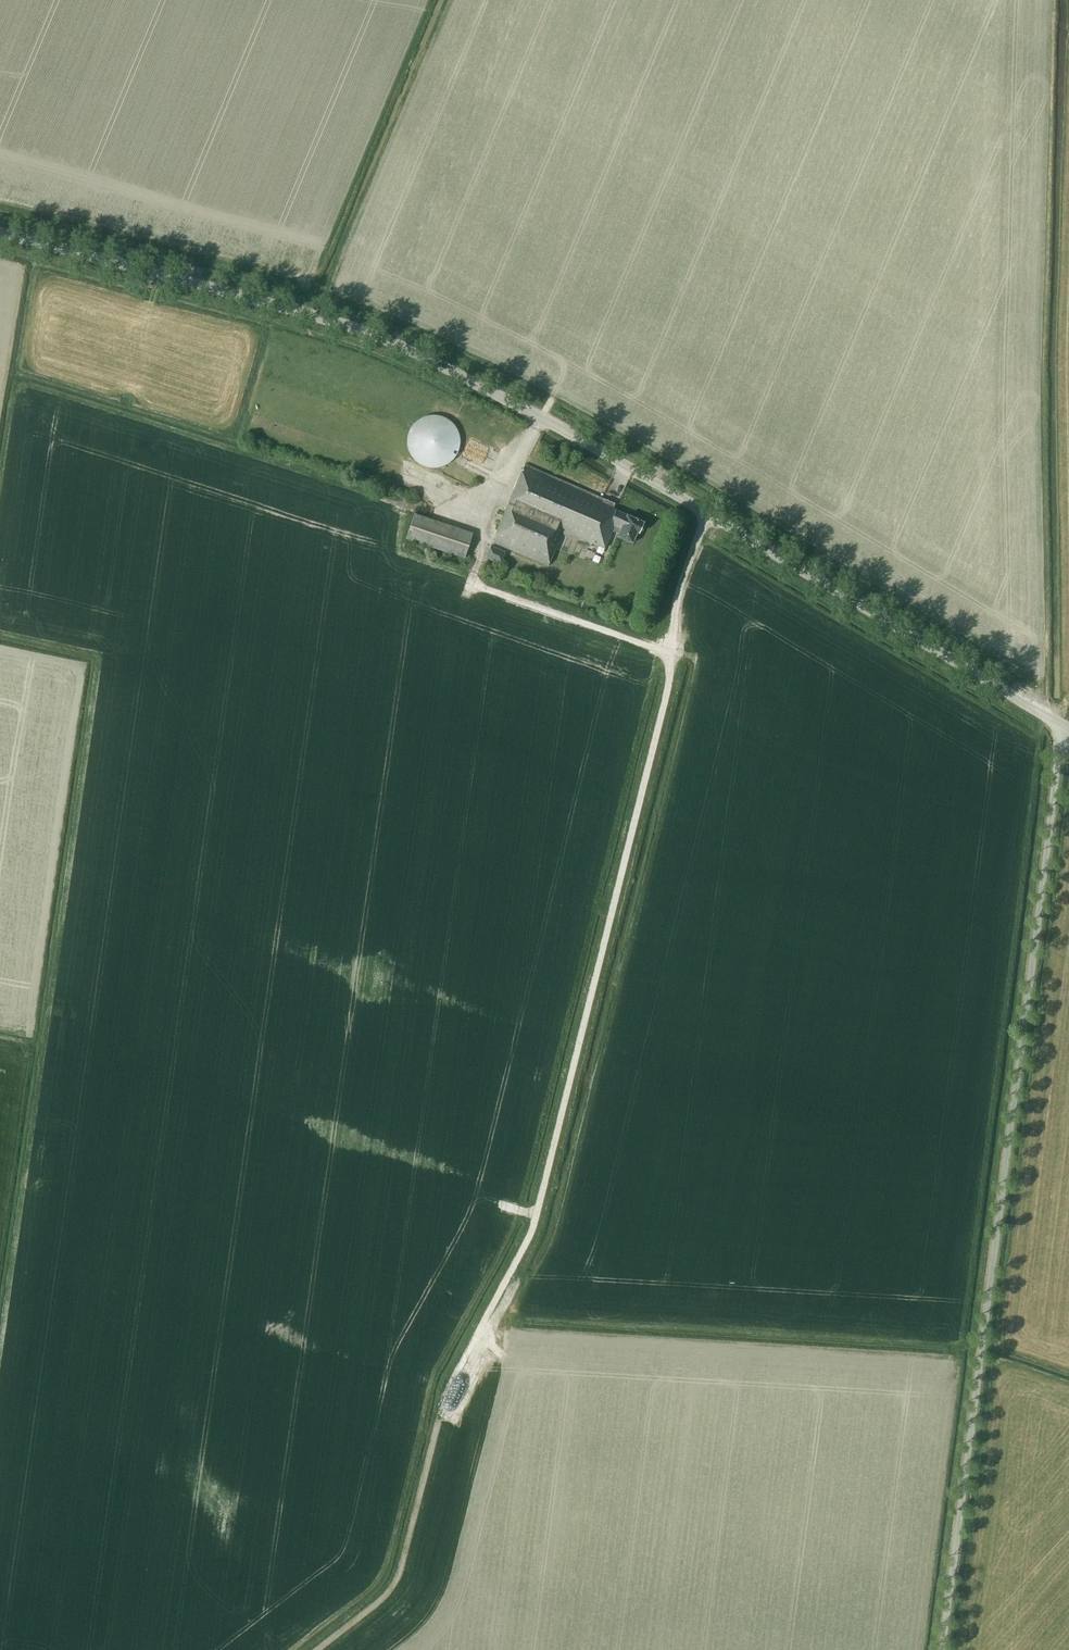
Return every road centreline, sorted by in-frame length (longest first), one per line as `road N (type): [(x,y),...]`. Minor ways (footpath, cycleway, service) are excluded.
road 1 (tertiary): [(1062,728),(643,472),(383,338),(0,233)]
road 2 (track): [(708,512),(682,582),(663,705),(534,1221),(441,1402)]

